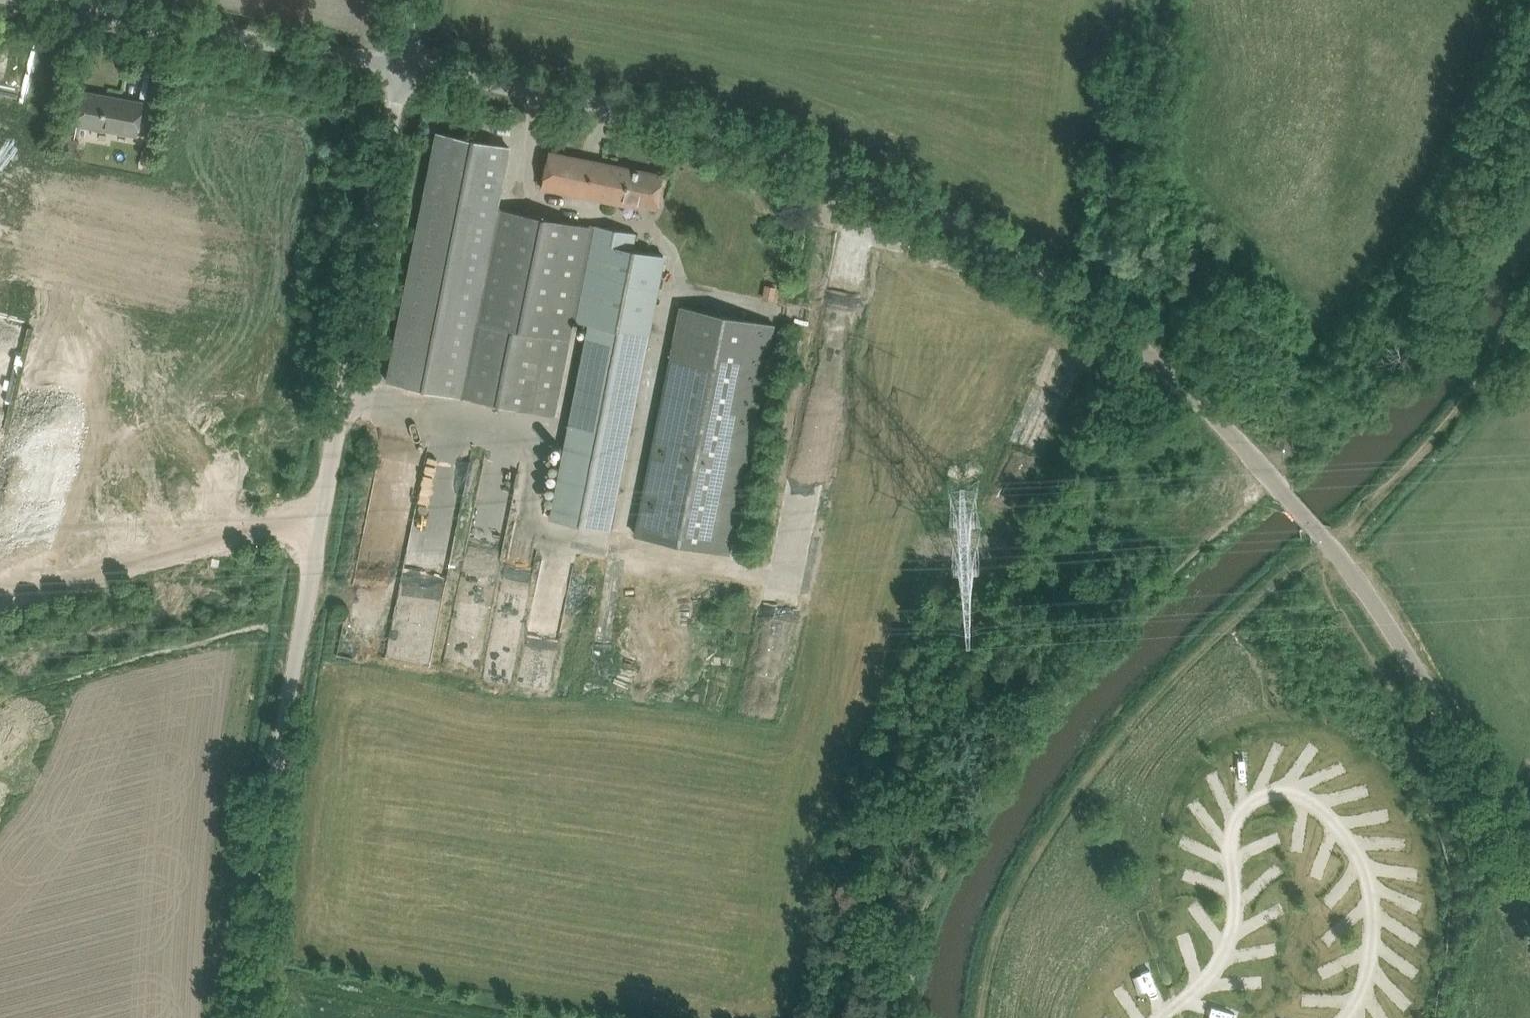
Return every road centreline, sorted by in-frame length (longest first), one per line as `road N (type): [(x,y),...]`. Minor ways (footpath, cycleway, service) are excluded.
road 1 (unclassified): [(1529,865),(1317,529),(1191,400),(1045,282),(904,193),(789,151),(403,61)]
road 2 (unclassified): [(252,1017),(267,788),(403,61)]
road 3 (unclassified): [(403,61),(77,0)]

